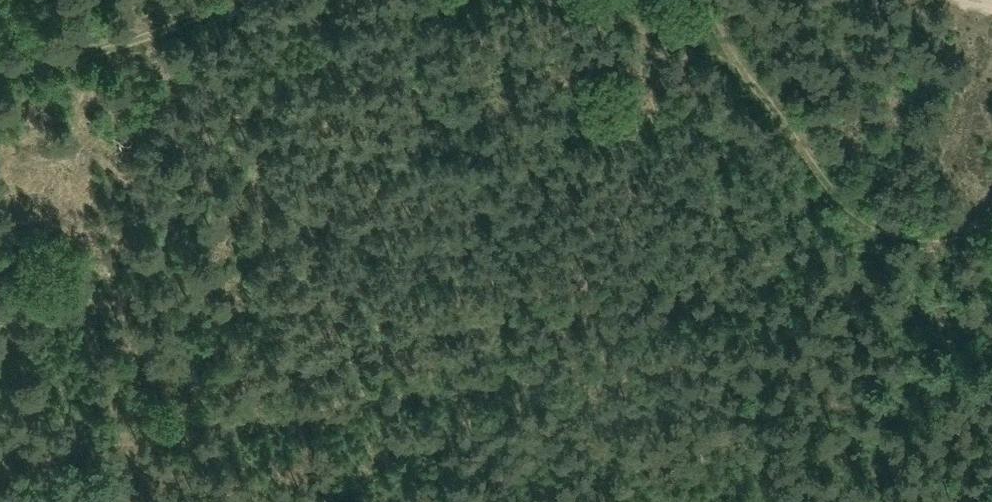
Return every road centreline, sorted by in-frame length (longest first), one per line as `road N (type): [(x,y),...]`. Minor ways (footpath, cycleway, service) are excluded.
road 1 (track): [(551,0),(730,61),(702,0)]
road 2 (track): [(238,0),(98,59),(0,73)]

